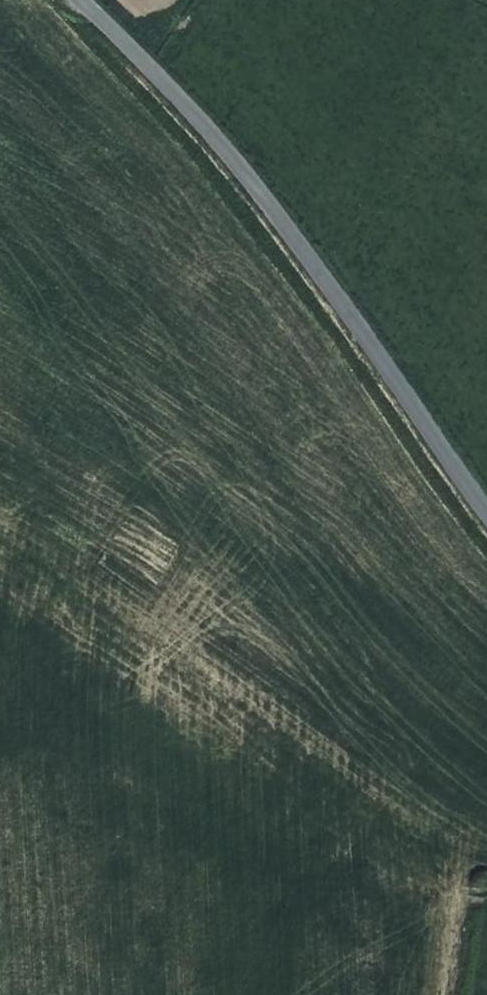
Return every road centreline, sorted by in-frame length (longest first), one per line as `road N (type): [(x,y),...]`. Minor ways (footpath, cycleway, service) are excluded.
road 1 (unclassified): [(71,0),(160,86),(322,281),(486,518)]

